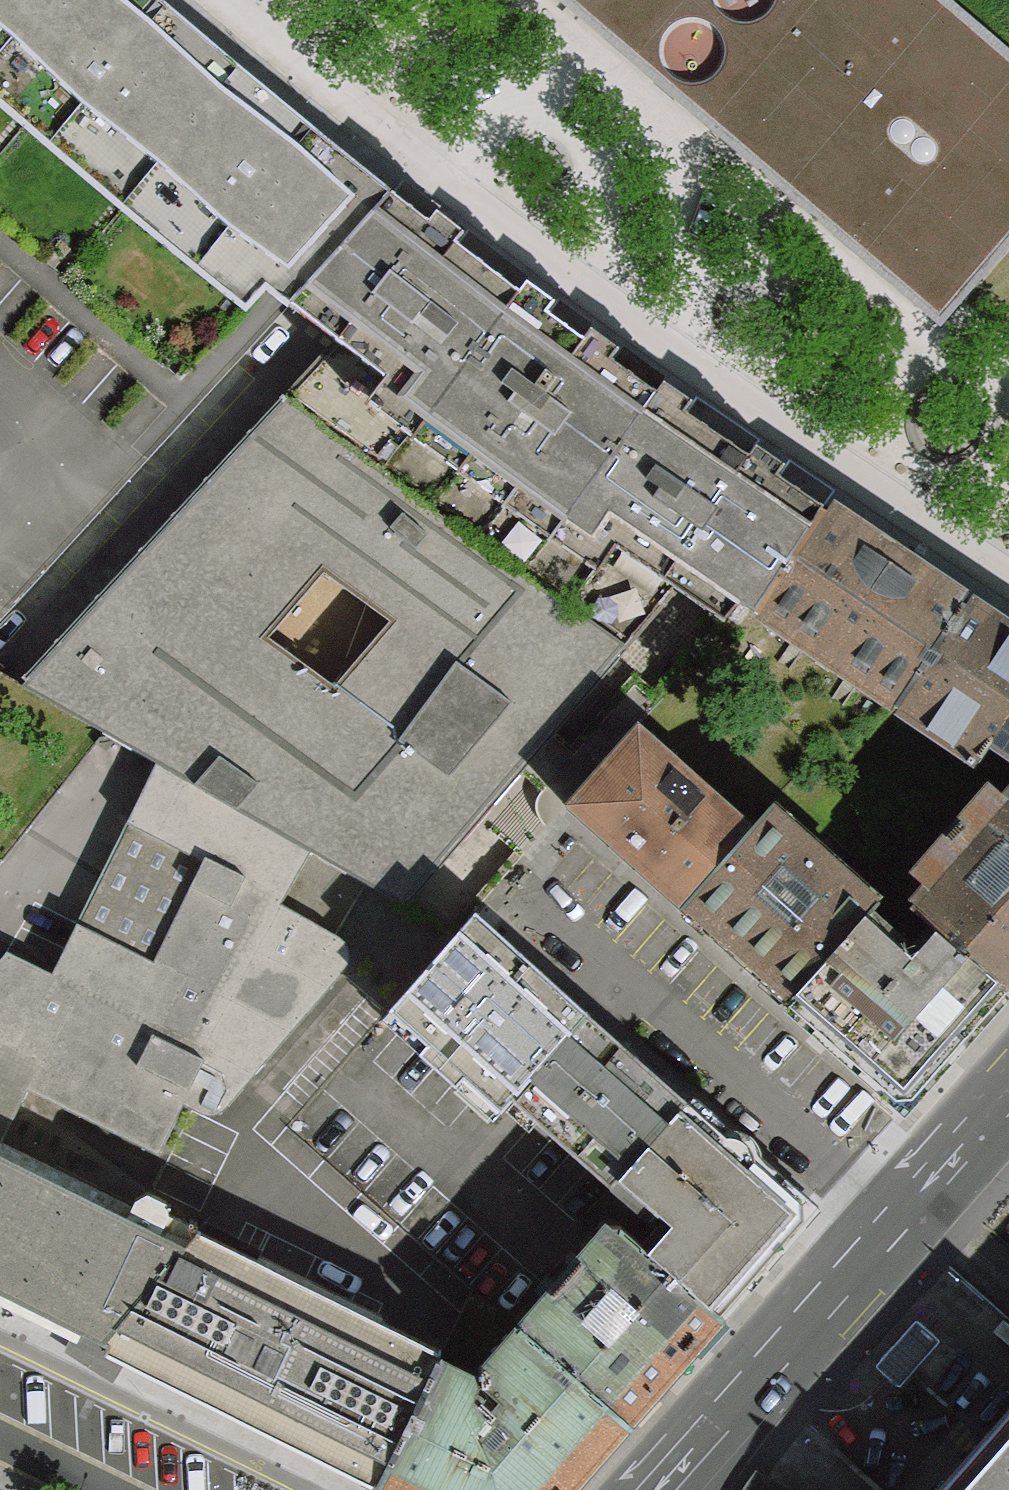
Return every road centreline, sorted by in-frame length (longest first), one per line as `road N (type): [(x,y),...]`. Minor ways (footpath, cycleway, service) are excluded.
road 1 (residential): [(1008,1106),(678,1489)]
road 2 (secondary): [(134,1489),(0,1424)]

